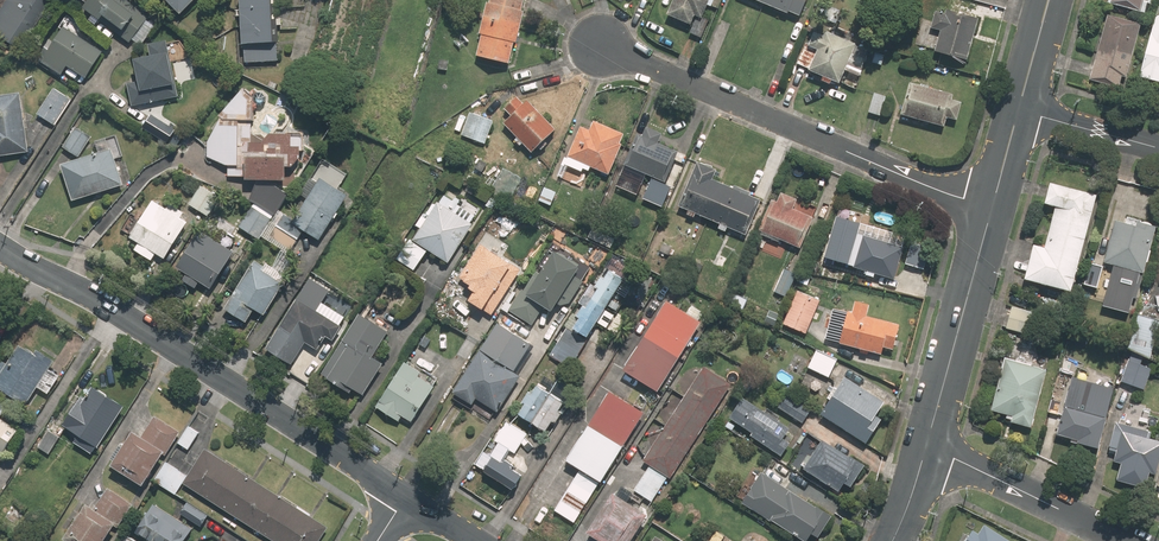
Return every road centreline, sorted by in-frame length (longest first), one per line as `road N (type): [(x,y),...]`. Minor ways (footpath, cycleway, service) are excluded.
road 1 (residential): [(405,497),(0,243)]
road 2 (residential): [(602,44),(993,207)]
road 3 (tertiary): [(993,207),(926,446)]
road 4 (tertiary): [(1122,540),(926,446)]
road 5 (residential): [(1017,110),(1158,148)]

